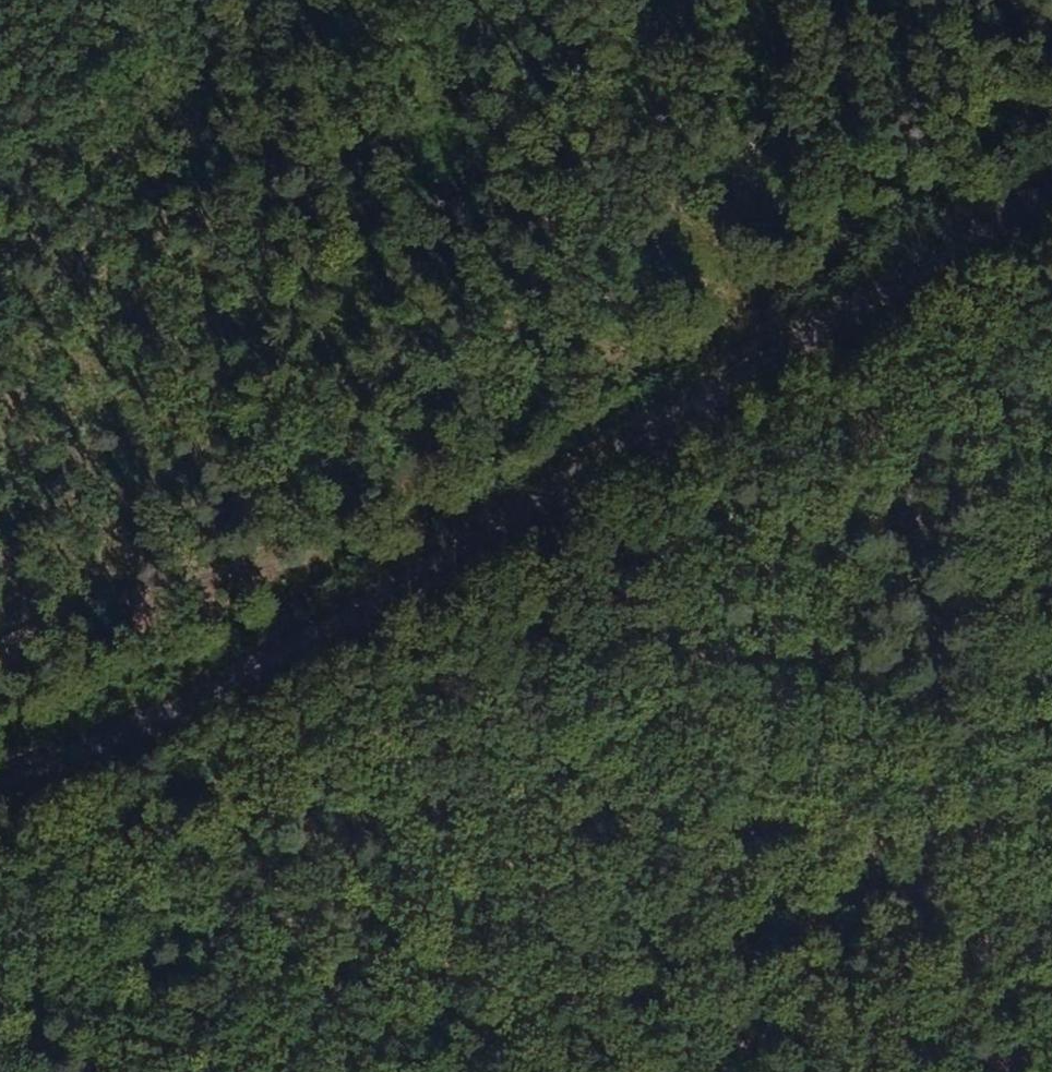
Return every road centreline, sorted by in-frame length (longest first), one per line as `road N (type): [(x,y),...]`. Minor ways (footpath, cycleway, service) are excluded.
road 1 (unclassified): [(1051,185),(312,638),(0,785)]
road 2 (track): [(0,98),(99,60),(187,0)]

